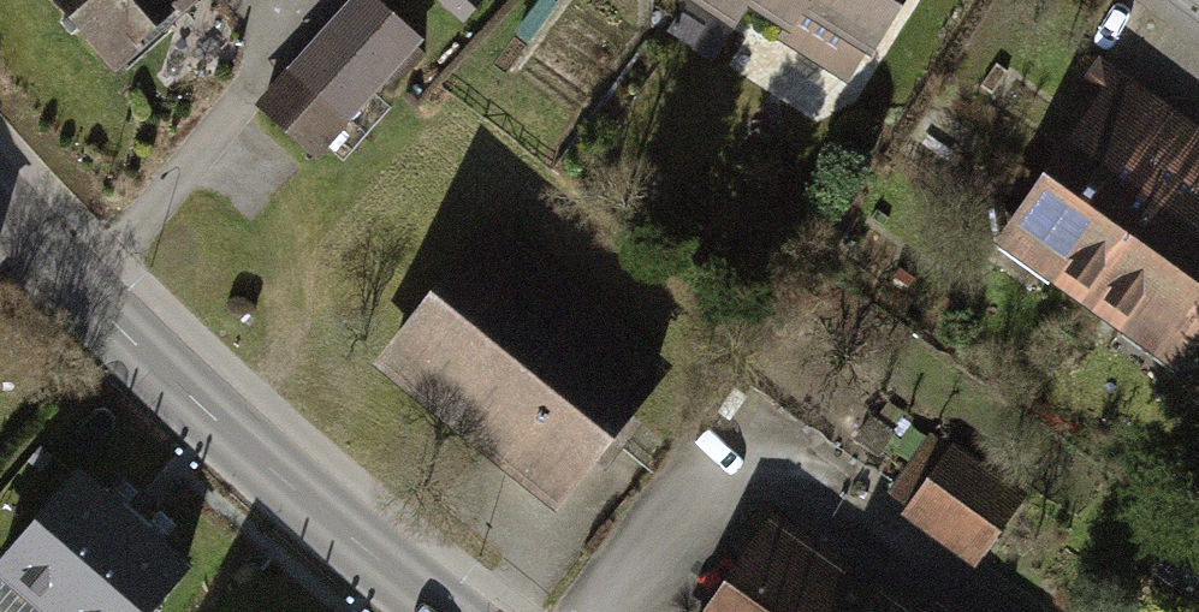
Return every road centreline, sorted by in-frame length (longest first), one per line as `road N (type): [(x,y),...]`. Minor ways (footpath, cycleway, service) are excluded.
road 1 (tertiary): [(440,611),(302,506),(90,306),(0,204)]

